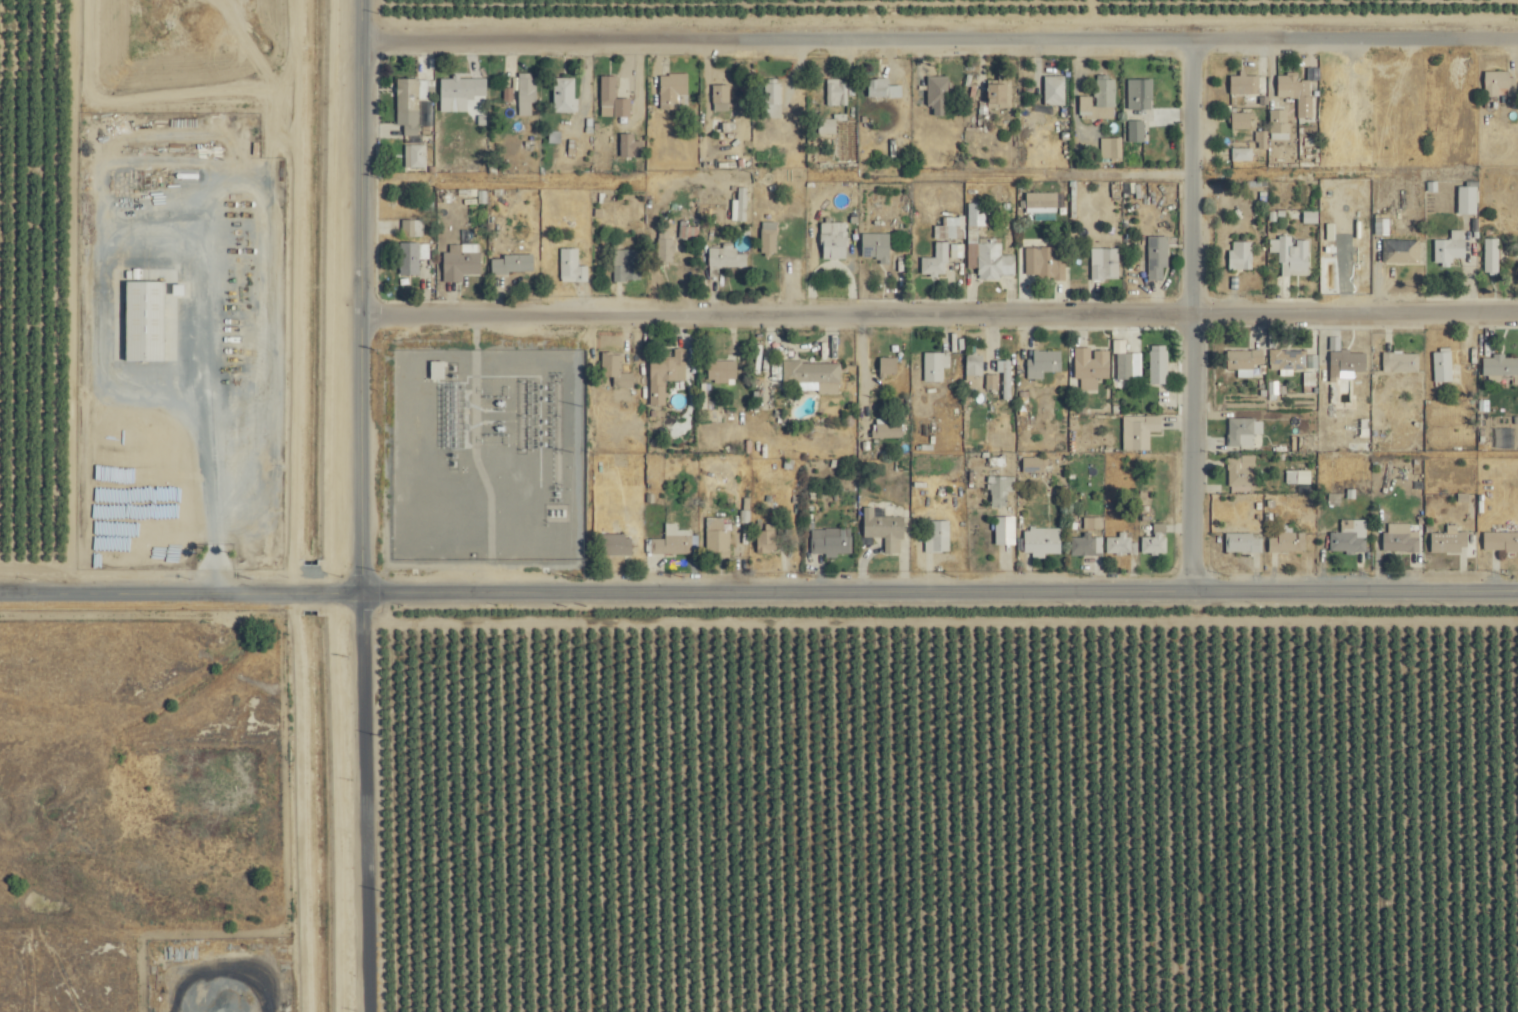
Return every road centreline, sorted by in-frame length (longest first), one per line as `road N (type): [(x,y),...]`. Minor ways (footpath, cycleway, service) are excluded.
road 1 (residential): [(347,306),(1189,313),(1517,304)]
road 2 (tertiary): [(1517,582),(347,585)]
road 3 (residential): [(349,30),(1185,38),(1517,31)]
road 4 (tertiary): [(347,585),(349,0)]
road 5 (residential): [(1177,583),(1189,313),(1185,38)]
road 6 (tertiary): [(368,1011),(347,585)]
road 7 (tertiary): [(347,585),(0,587)]

